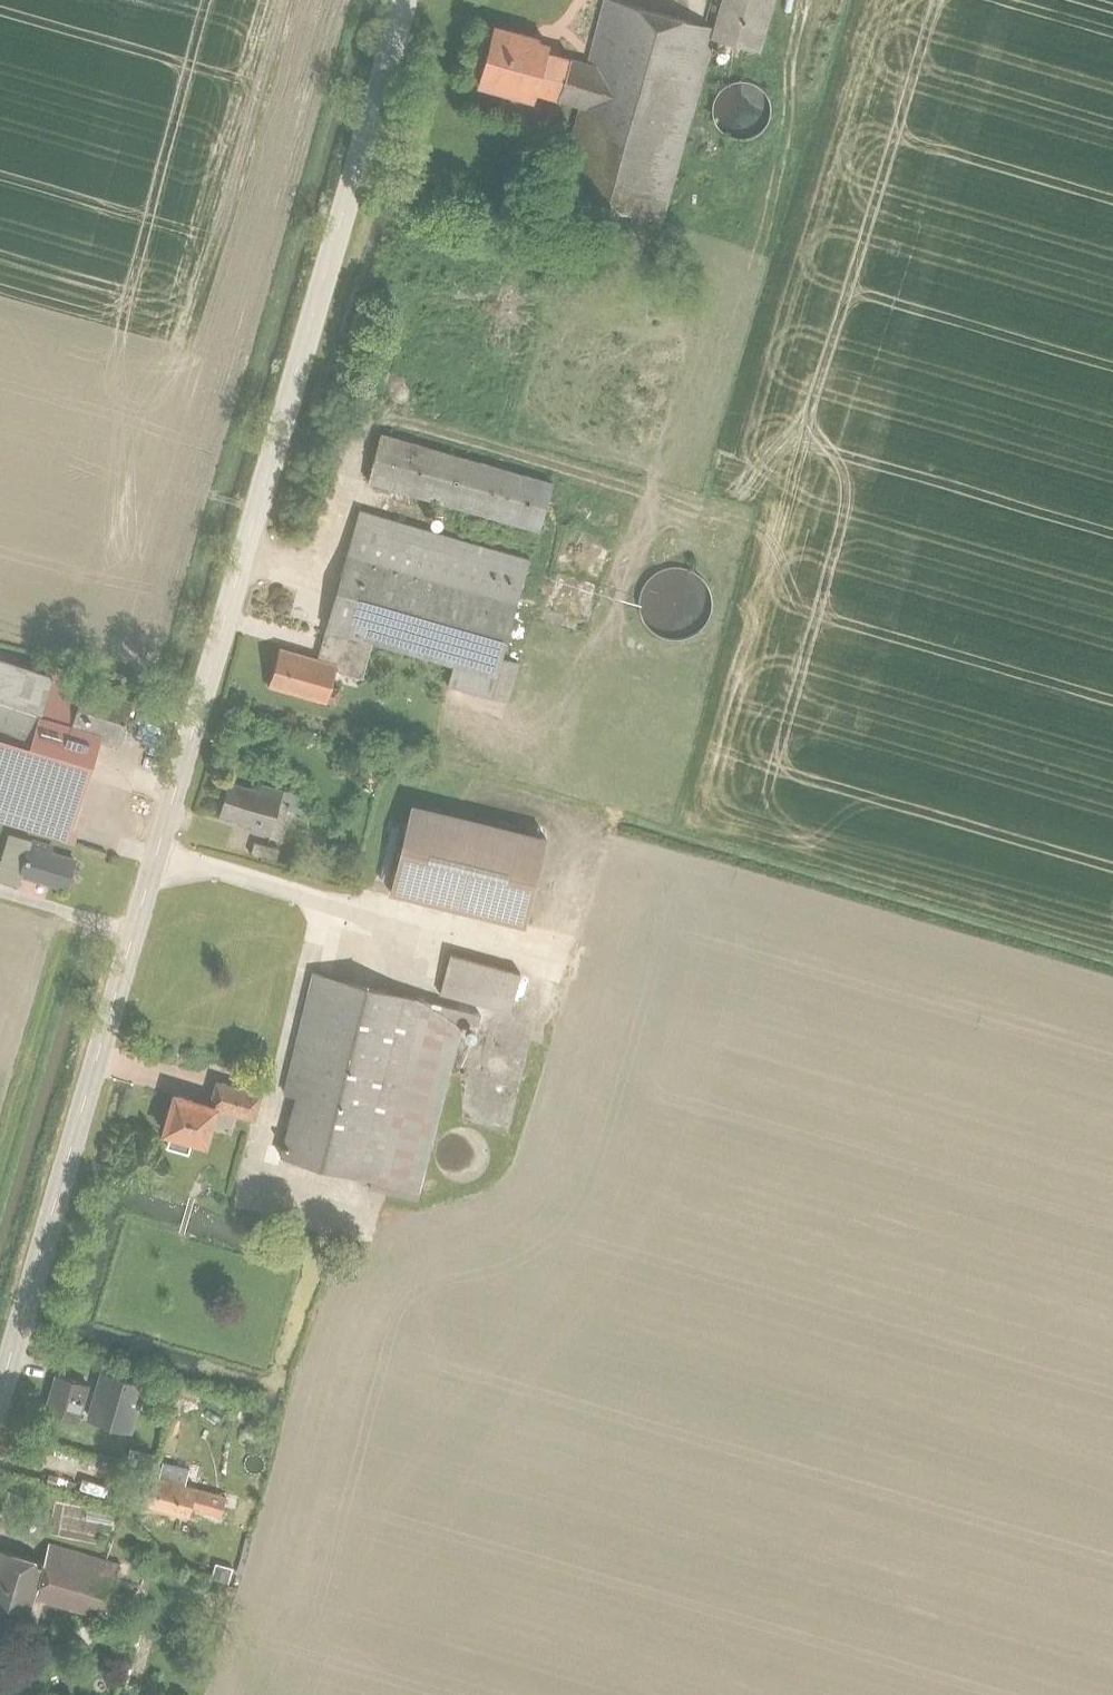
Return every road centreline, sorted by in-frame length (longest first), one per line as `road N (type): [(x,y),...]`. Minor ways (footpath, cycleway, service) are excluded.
road 1 (tertiary): [(0,1397),(407,0)]

